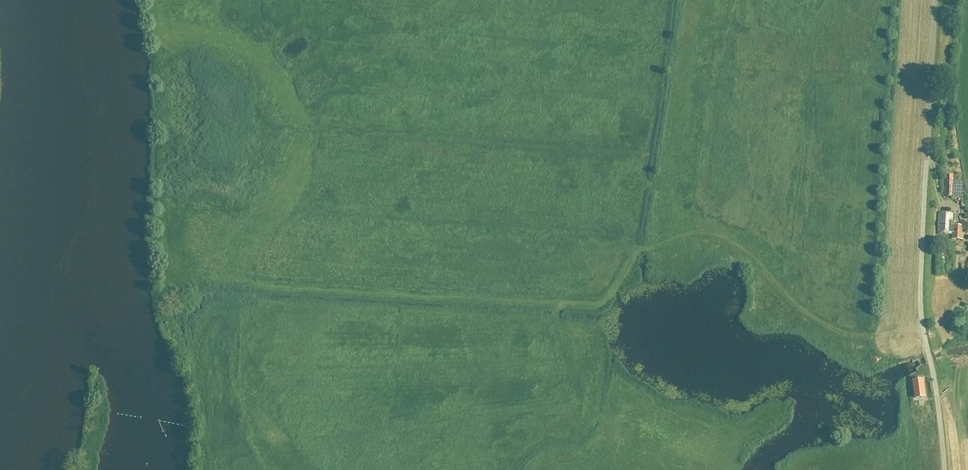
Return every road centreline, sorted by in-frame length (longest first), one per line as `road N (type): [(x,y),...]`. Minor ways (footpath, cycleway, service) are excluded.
road 1 (unclassified): [(944,469),(920,290),(935,0)]

